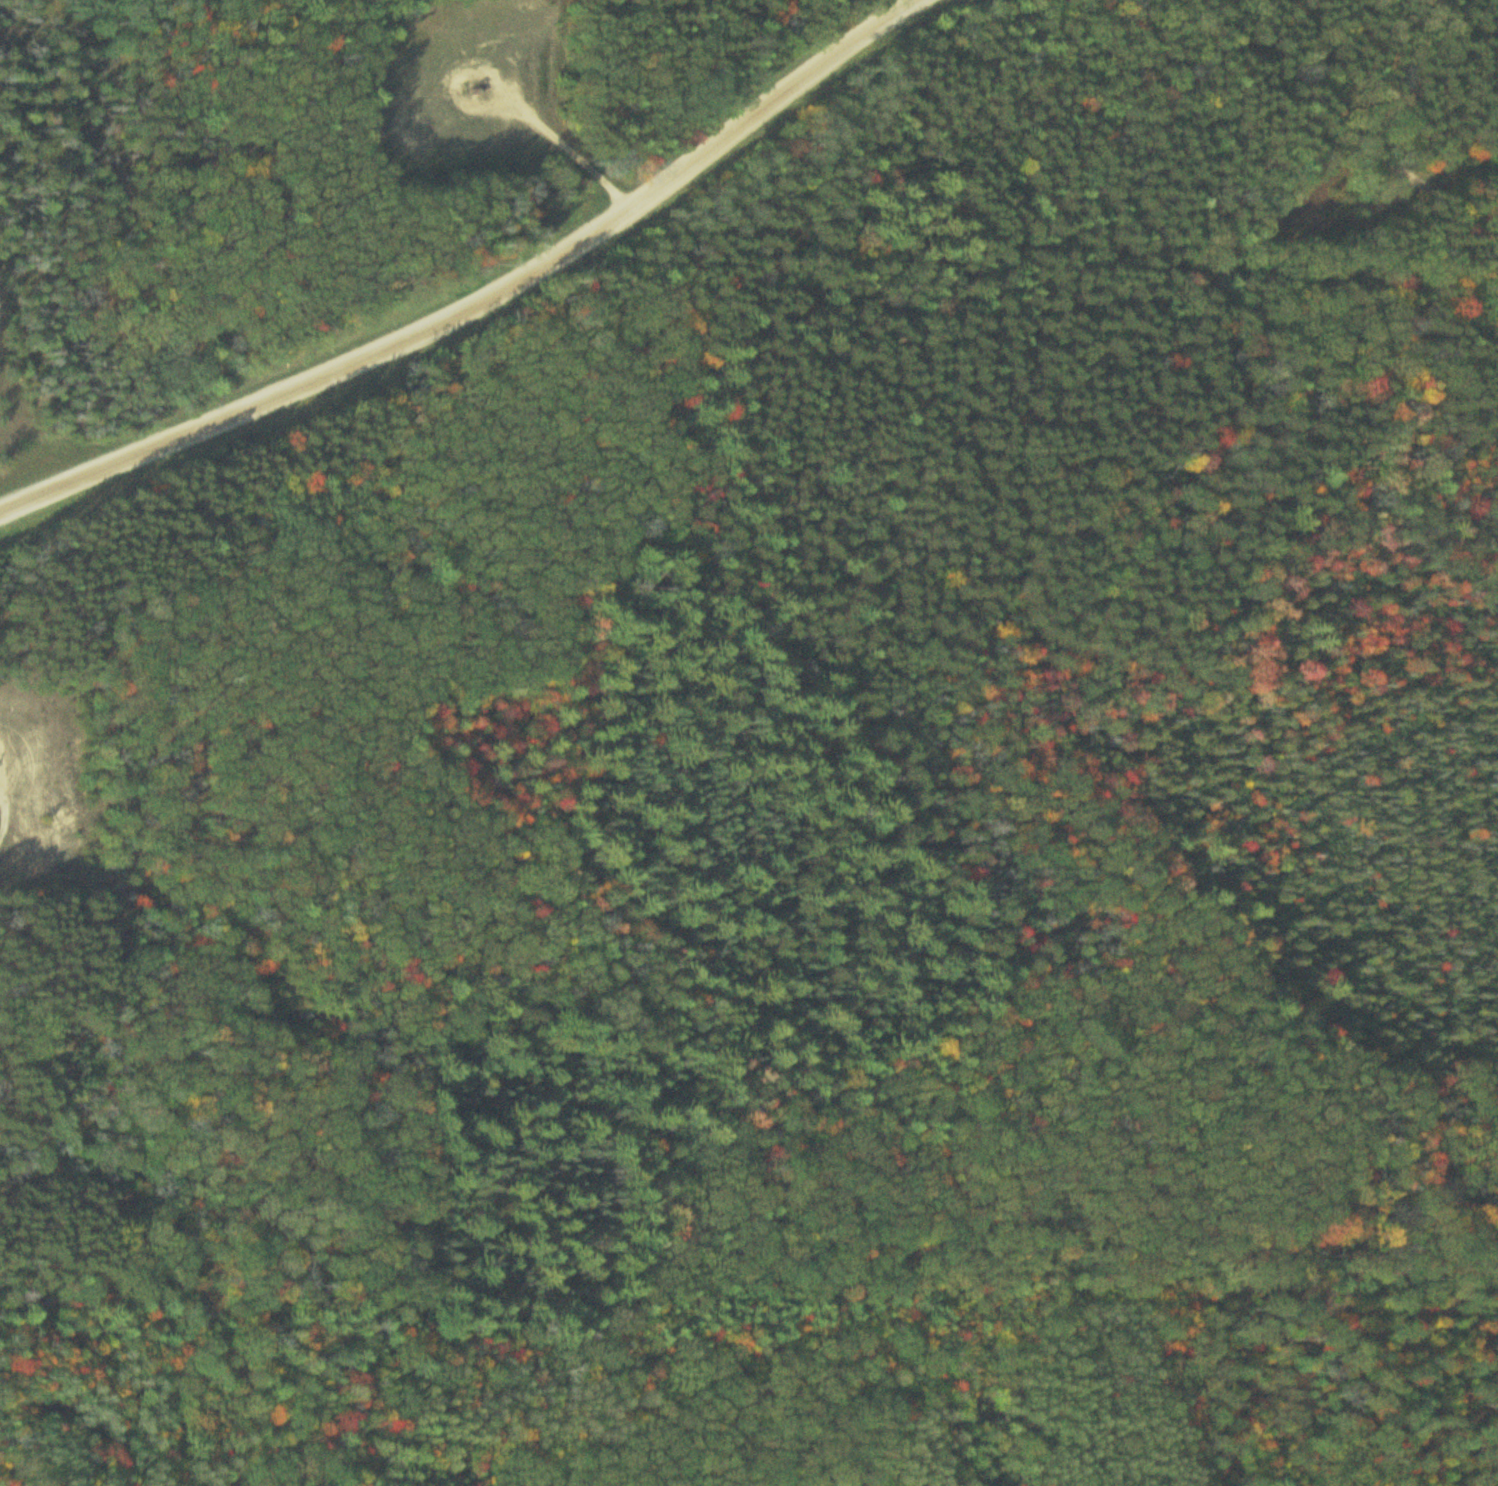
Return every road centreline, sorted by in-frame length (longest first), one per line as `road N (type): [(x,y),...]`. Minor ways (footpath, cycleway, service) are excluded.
road 1 (residential): [(926,0),(451,313),(0,506)]
road 2 (track): [(1497,232),(1426,185),(1349,114),(1325,42),(1326,0)]

